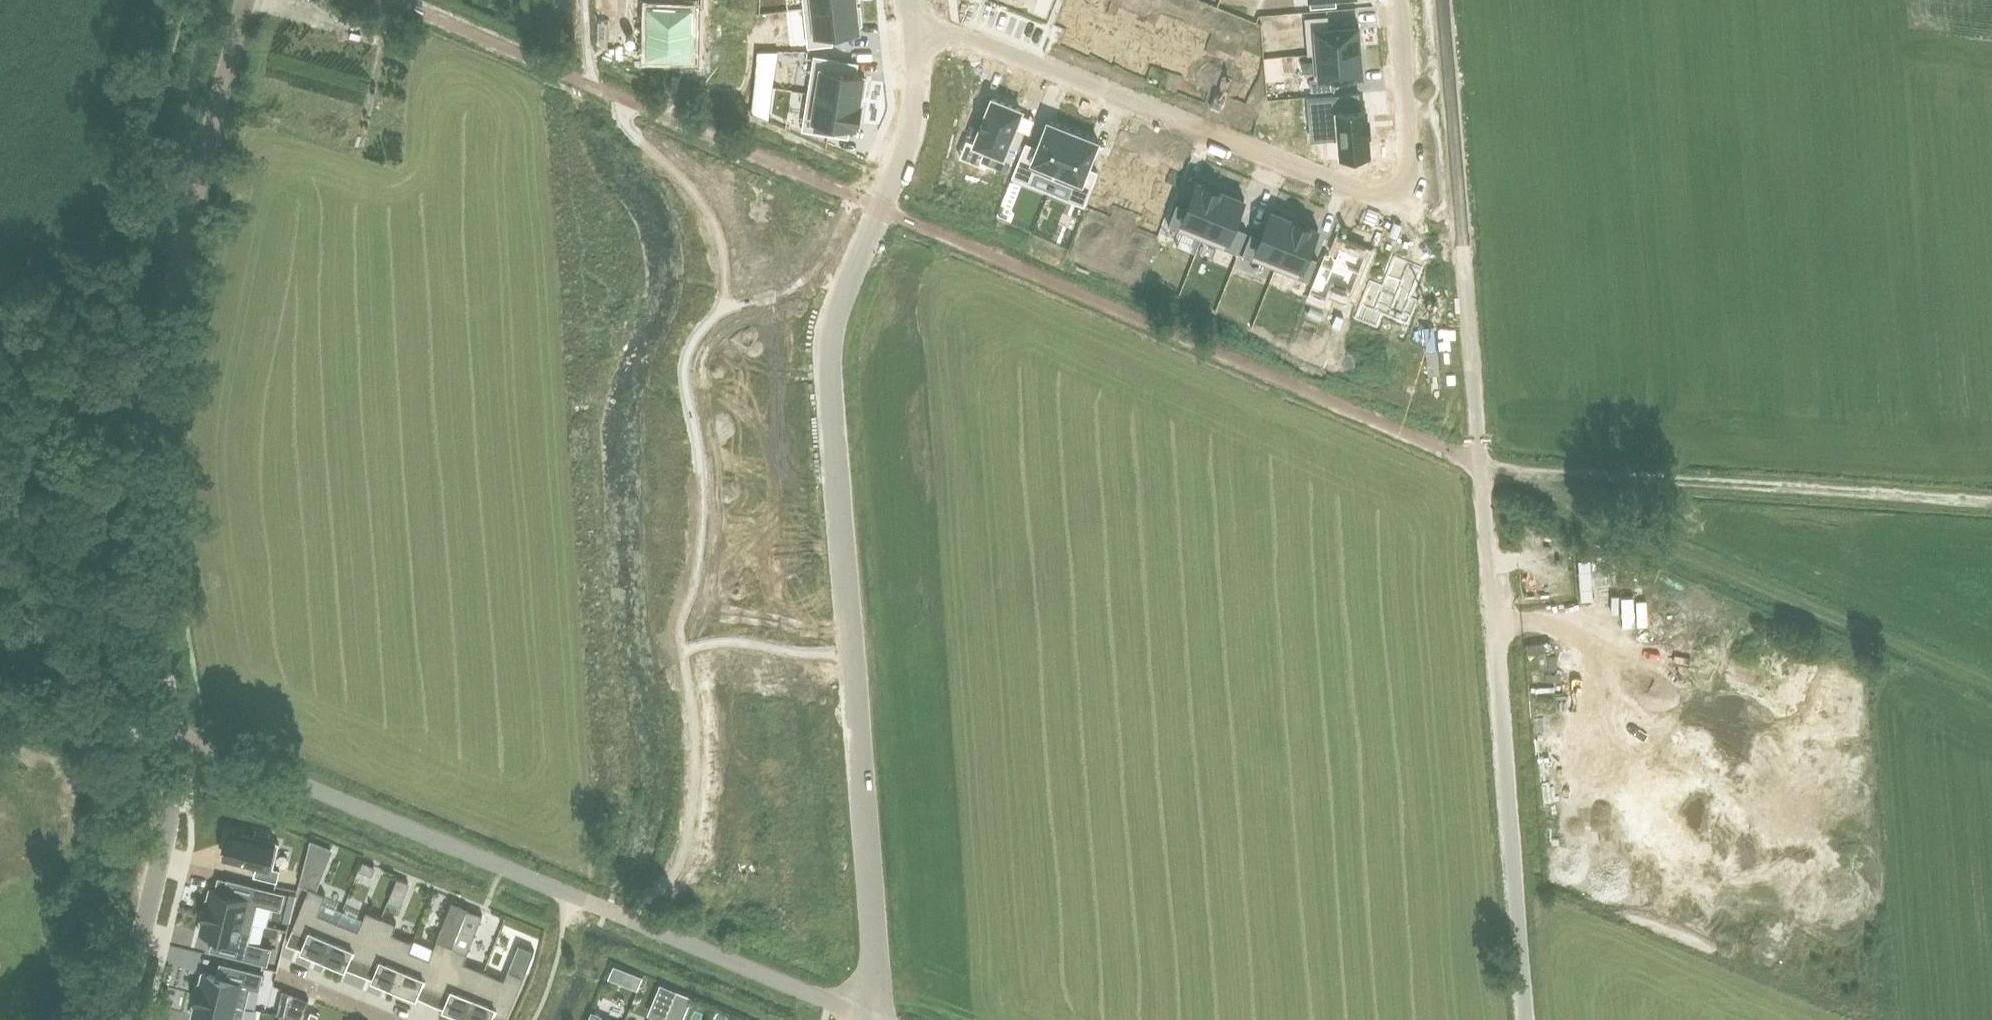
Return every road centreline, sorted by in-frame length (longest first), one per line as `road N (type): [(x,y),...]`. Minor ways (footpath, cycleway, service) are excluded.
road 1 (residential): [(862,1015),(870,874),(826,360),(828,330),(916,121),(912,31)]
road 2 (residential): [(174,736),(137,480),(146,410),(247,0)]
road 3 (residential): [(174,736),(862,1015)]
road 4 (residential): [(1394,0),(1410,167),(1402,186),(1379,197),(962,33),(912,31)]
road 5 (unclassified): [(1526,1019),(1481,465)]
road 6 (track): [(1481,465),(1991,685)]
road 7 (residential): [(1782,266),(1610,287),(1521,271),(1496,0)]
road 8 (track): [(1481,465),(1991,502)]
road 9 (residential): [(122,1019),(169,831),(174,736)]
road 10 (residential): [(1717,28),(1496,0)]
road 11 (residential): [(1933,0),(1717,28)]
road 12 (residential): [(174,736),(129,717),(0,618)]
road 13 (residential): [(1971,243),(1782,266)]
road 14 (residential): [(1971,243),(1991,405)]

